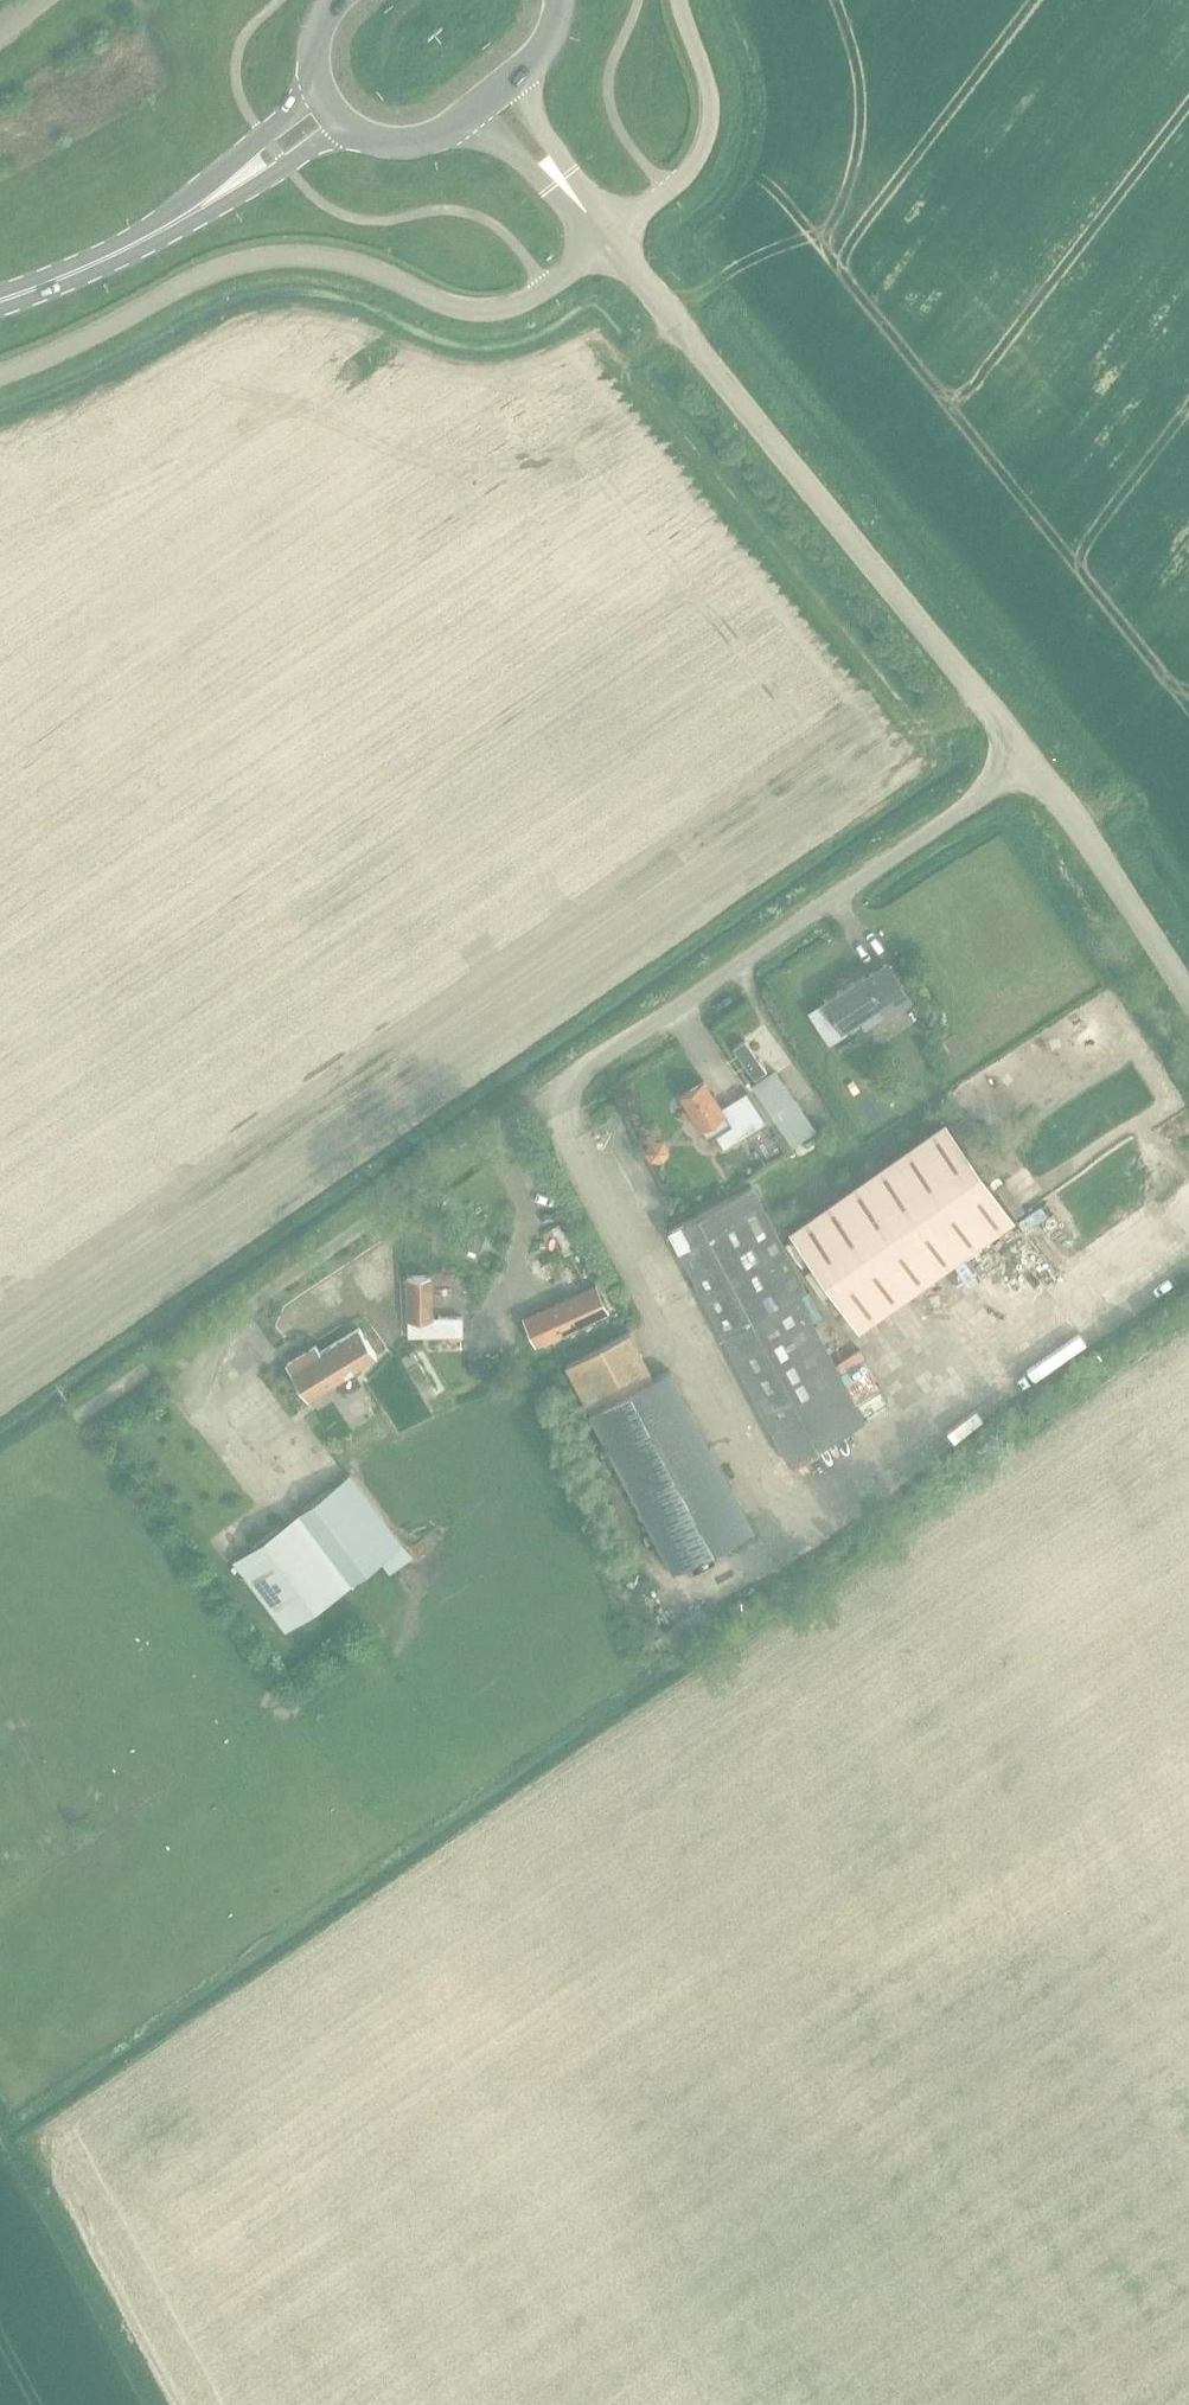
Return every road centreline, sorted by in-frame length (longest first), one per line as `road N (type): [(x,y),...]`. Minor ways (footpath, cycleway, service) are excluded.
road 1 (unclassified): [(1042,749),(167,1343)]
road 2 (unclassified): [(0,376),(253,260),(344,262),(452,309),(493,315),(525,305),(610,241)]
road 3 (unclassified): [(1042,749),(610,241)]
road 4 (unclassified): [(1188,989),(1042,749)]
road 5 (unclassified): [(676,0),(704,70),(710,115),(693,163),(667,190)]
road 6 (primary): [(0,299),(65,278),(185,216)]
road 7 (primary): [(185,216),(288,168),(350,128)]
road 8 (primary): [(316,86),(185,216)]
road 9 (unclassified): [(474,111),(546,186),(587,213)]
road 10 (unclassified): [(587,213),(515,79)]
road 11 (primary): [(350,128),(417,144),(474,111)]

